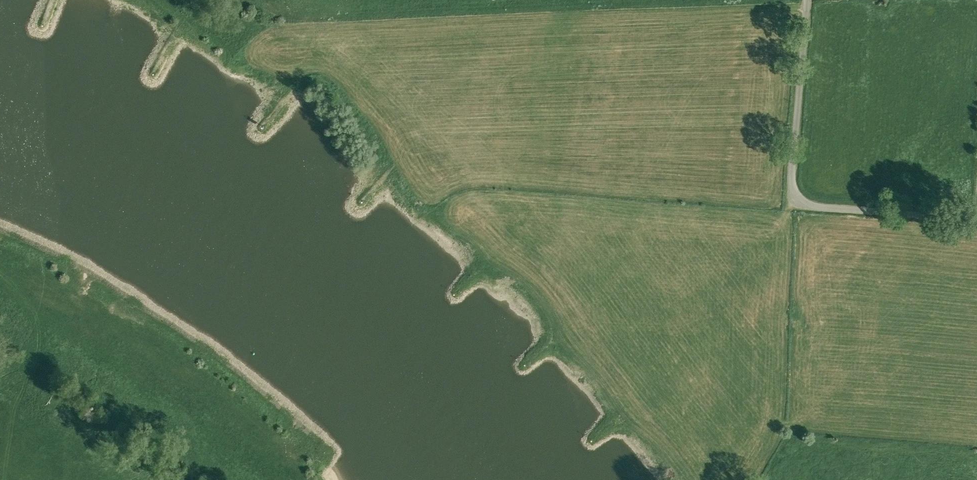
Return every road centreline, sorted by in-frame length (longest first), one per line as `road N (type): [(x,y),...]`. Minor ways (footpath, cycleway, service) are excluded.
road 1 (unclassified): [(976,220),(799,202),(793,179),(808,0)]

